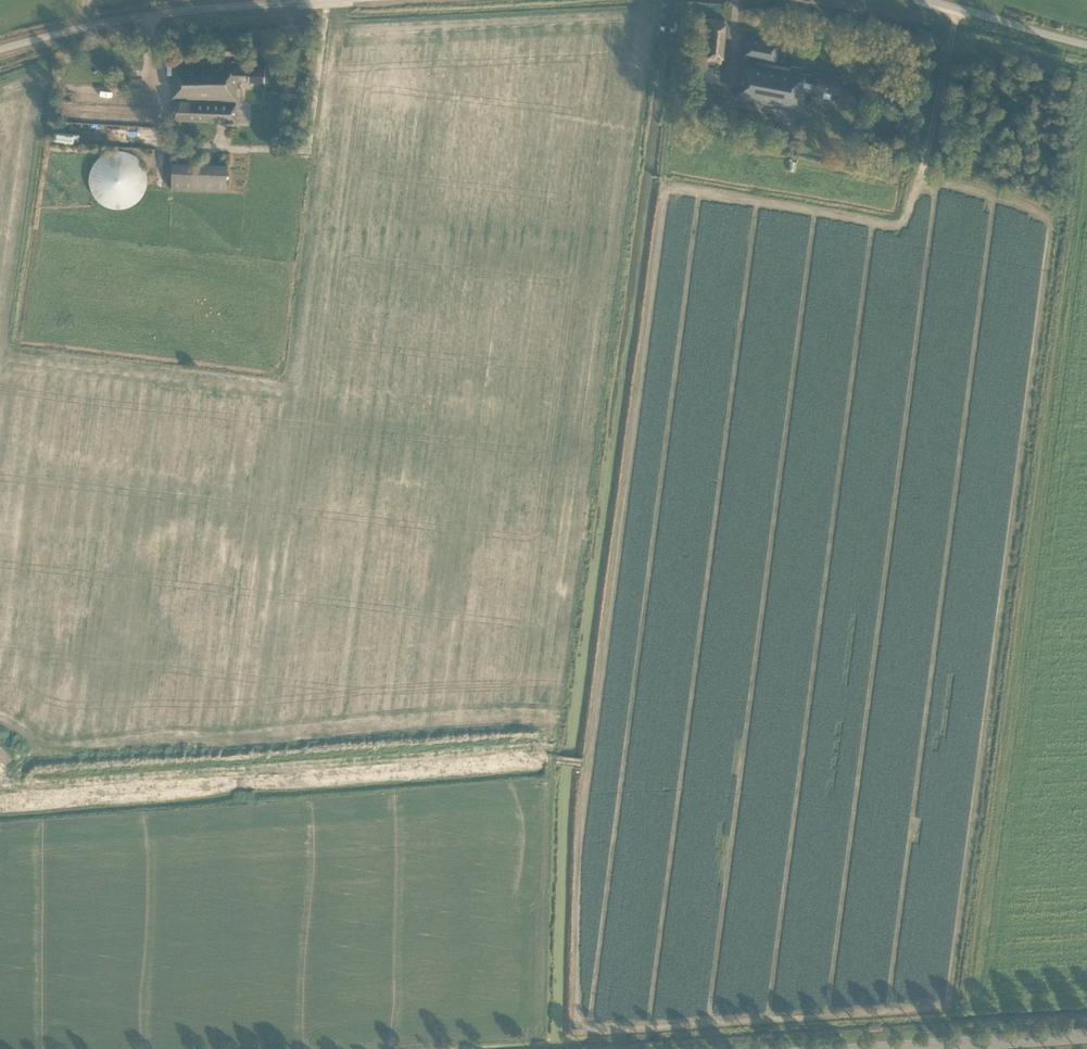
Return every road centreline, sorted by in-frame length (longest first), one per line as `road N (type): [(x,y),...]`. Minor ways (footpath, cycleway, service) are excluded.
road 1 (unclassified): [(300,0),(148,14),(0,49)]
road 2 (primary): [(873,1048),(1086,1036)]
road 3 (track): [(956,6),(922,170)]
road 4 (unclassified): [(1086,43),(930,0)]

